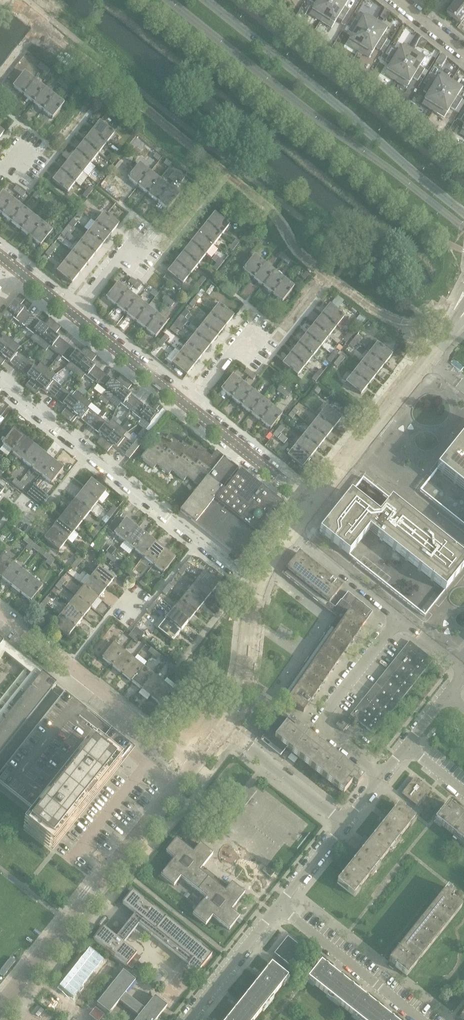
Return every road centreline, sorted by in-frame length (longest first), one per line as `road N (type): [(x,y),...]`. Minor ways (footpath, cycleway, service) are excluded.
road 1 (secondary): [(169,0),(463,229)]
road 2 (secondary): [(463,213),(205,0)]
road 3 (residential): [(259,586),(0,383)]
road 4 (residential): [(0,1007),(191,766)]
road 5 (residential): [(191,766),(0,612)]
road 6 (residential): [(381,777),(316,724),(400,619)]
road 7 (residential): [(312,504),(426,359)]
road 8 (residential): [(421,1019),(278,906)]
road 9 (residential): [(312,504),(188,404)]
road 10 (residential): [(223,725),(346,822)]
road 11 (residential): [(188,404),(72,313)]
road 12 (residential): [(223,725),(240,690),(259,586)]
road 13 (residential): [(188,1019),(278,906)]
road 14 (residential): [(291,531),(400,619)]

